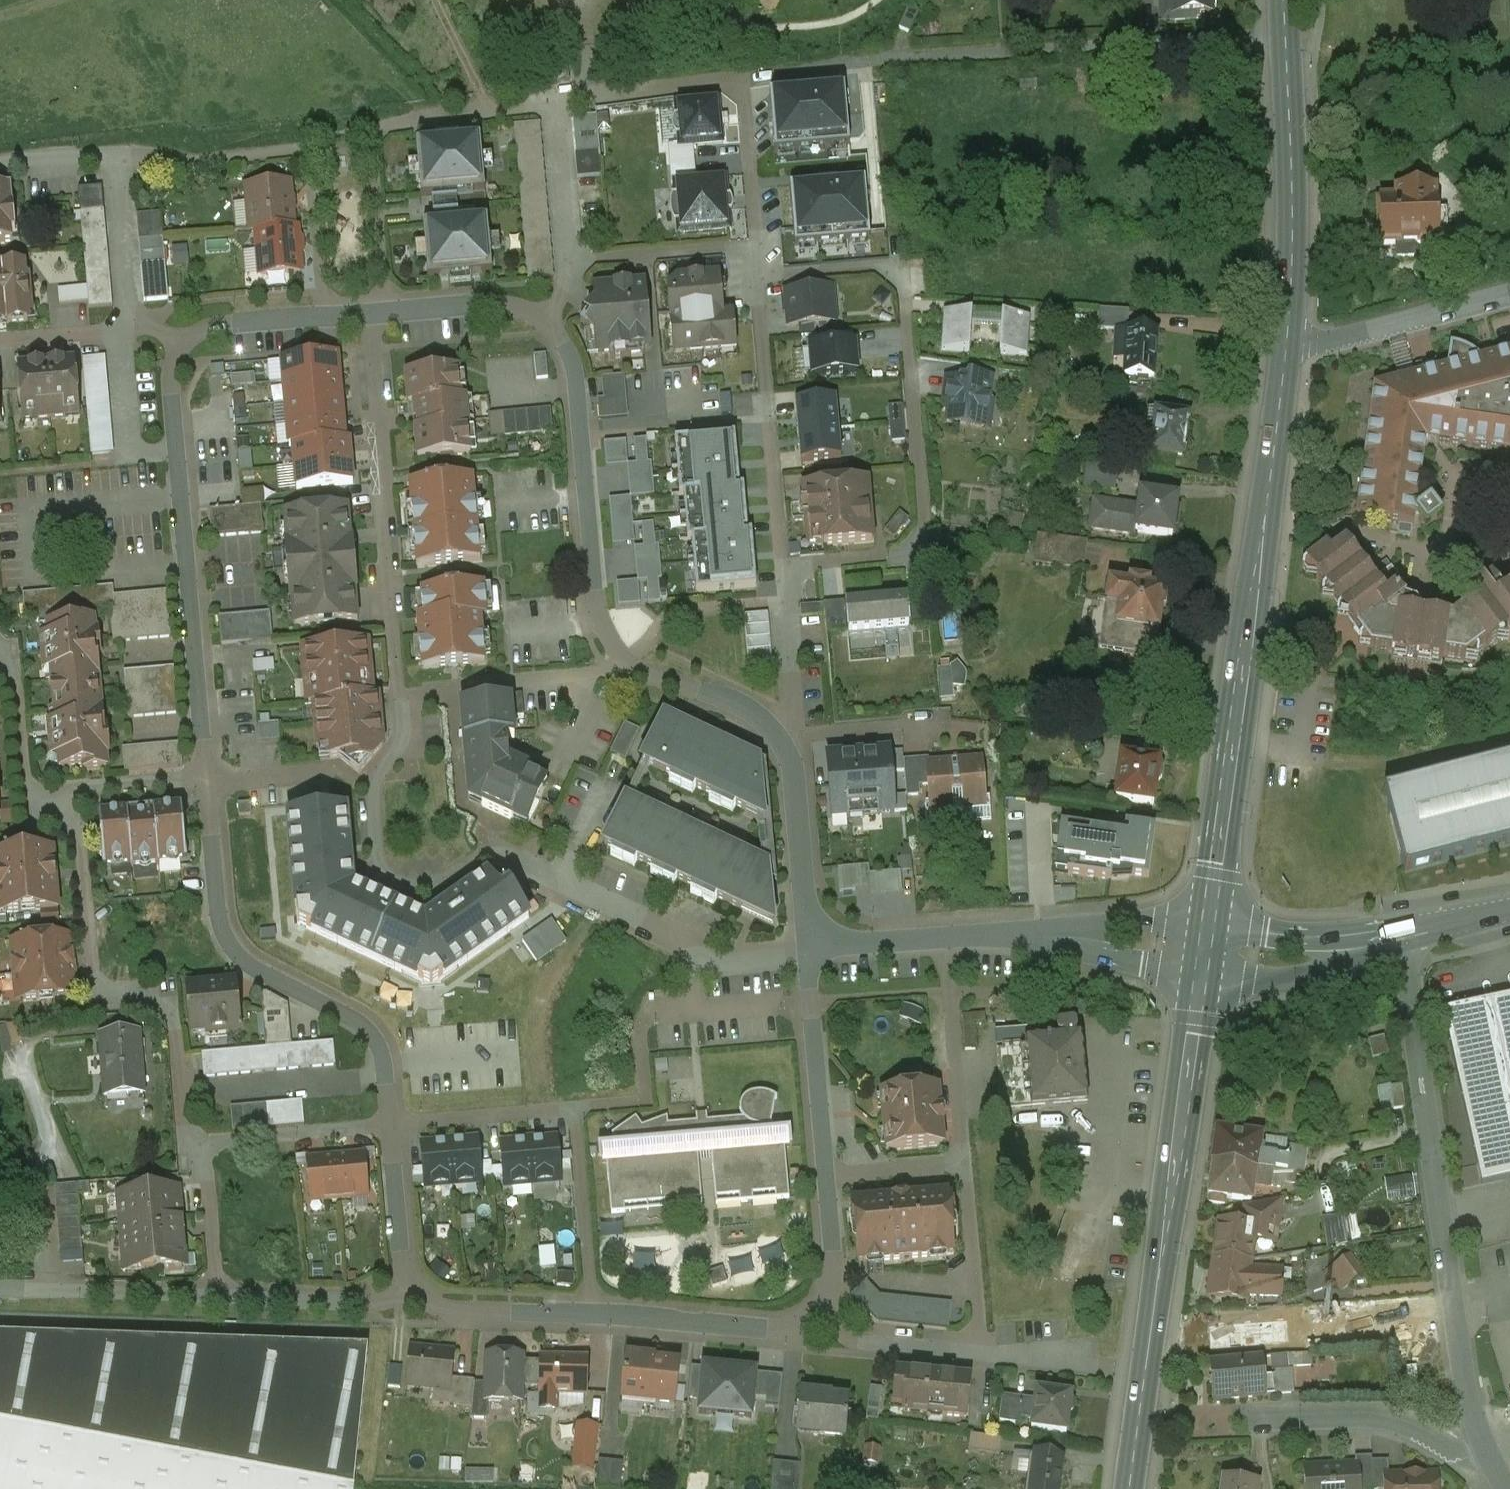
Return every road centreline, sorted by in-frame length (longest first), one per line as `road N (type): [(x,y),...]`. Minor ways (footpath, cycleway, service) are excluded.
road 1 (residential): [(372,313),(404,725),(372,806),(379,858),(390,871),(426,881),(496,854),(679,935),(692,955),(715,966),(810,951)]
road 2 (residential): [(407,1287),(444,1311),(769,1330),(821,1313),(832,1254),(810,951)]
road 3 (residential): [(782,739),(737,704),(644,674),(613,644),(594,590),(574,364),(543,321),(483,304),(372,313)]
road 4 (secondary): [(1288,343),(1205,948)]
road 5 (residential): [(1399,940),(1469,1367),(1490,1456),(1509,1488)]
road 6 (residential): [(784,567),(902,556),(924,524),(903,288),(876,267),(758,277)]
road 7 (secondary): [(1205,948),(1130,1488)]
road 8 (residential): [(181,348),(172,394),(207,778)]
road 9 (residential): [(207,778),(216,899),(232,949),(373,1038),(385,1067),(392,1127)]
road 10 (residential): [(205,1145),(185,1127),(177,1024),(144,997),(114,997),(92,978),(78,832),(49,806)]
road 11 (residential): [(810,951),(1033,935),(1205,948)]
road 12 (residential): [(1288,39),(897,57)]
road 13 (secondary): [(1288,39),(1288,343)]
road 14 (residential): [(784,567),(758,277)]
road 15 (residential): [(1288,343),(1319,345),(1509,294)]
road 16 (residential): [(810,951),(795,770),(782,739)]
road 17 (residential): [(758,277),(742,79)]
road 18 (residential): [(372,313),(230,324),(201,331),(181,348)]
road 19 (residential): [(407,1287),(363,1303),(215,1294)]
road 20 (residential): [(1399,940),(1302,953),(1205,948)]
road 21 (residential): [(215,1294),(26,1289)]
road 22 (residential): [(205,1145),(392,1127)]
road 23 (residential): [(0,341),(158,330),(181,348)]
road 24 (residential): [(782,739),(794,713),(784,567)]
road 25 (residential): [(49,806),(24,784),(12,666),(0,647)]
road 26 (residential): [(49,806),(67,790),(207,778)]
road 27 (residential): [(392,1127),(407,1287)]
road 28 (residential): [(215,1294),(205,1145)]

